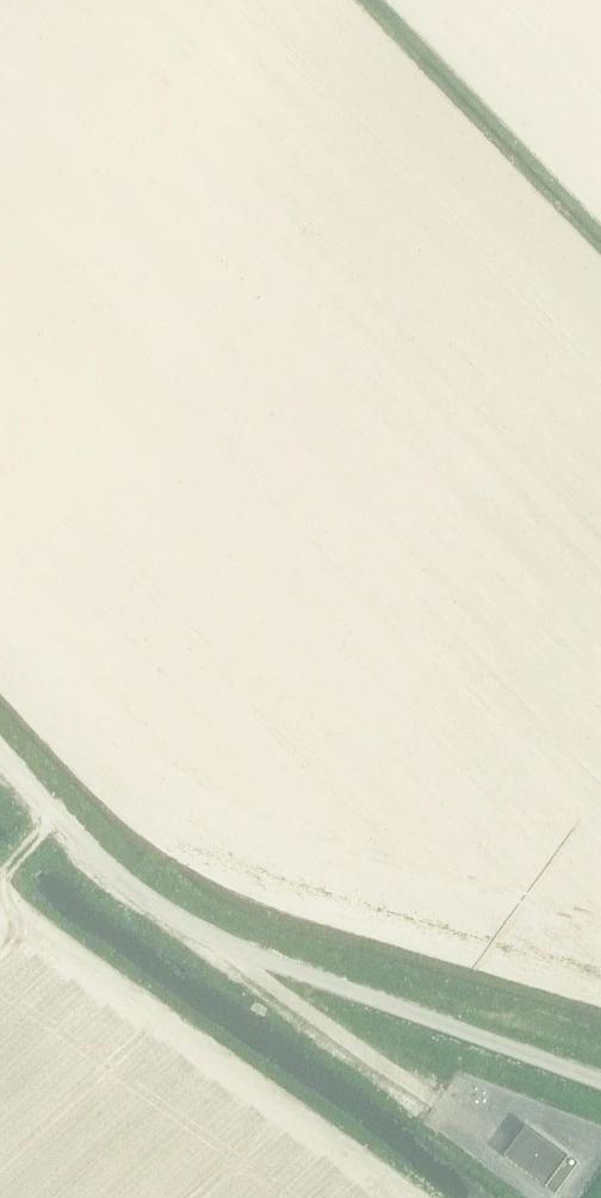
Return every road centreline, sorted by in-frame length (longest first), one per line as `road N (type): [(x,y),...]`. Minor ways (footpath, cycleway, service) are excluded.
road 1 (unclassified): [(600,1080),(221,942),(115,870),(0,753)]

